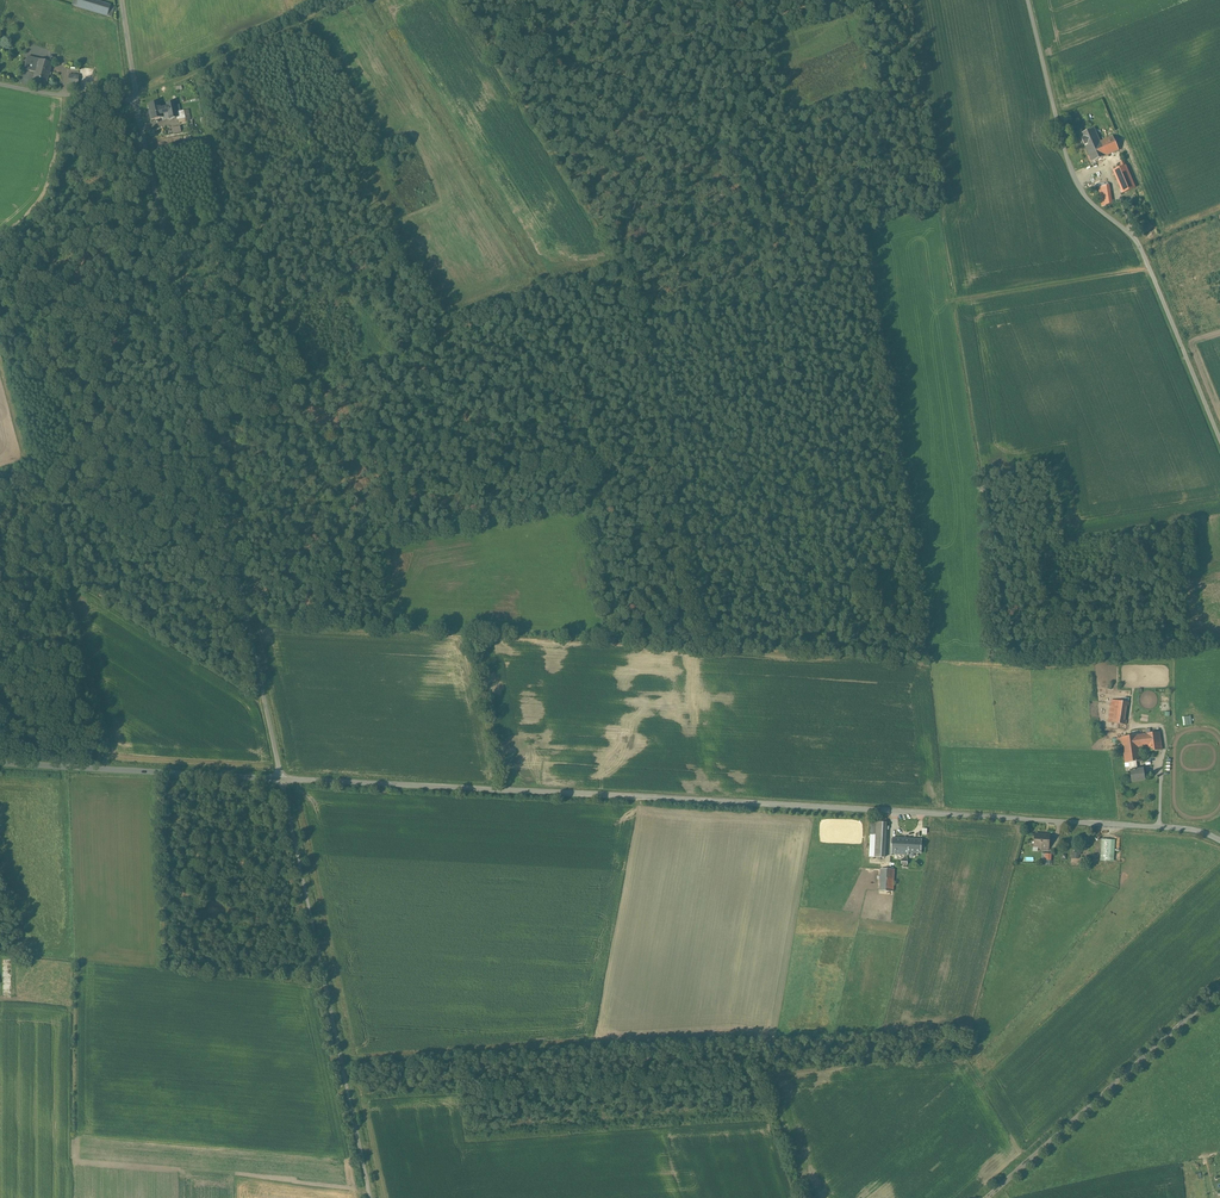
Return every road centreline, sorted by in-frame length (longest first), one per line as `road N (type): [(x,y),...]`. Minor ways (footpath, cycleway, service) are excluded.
road 1 (tertiary): [(282,779),(1169,828),(1219,841)]
road 2 (unclassified): [(282,779),(122,0)]
road 3 (unclassified): [(1219,440),(1137,243),(1076,181),(1029,0)]
road 4 (unclassified): [(282,779),(371,1197)]
road 5 (unclassified): [(989,1197),(1219,991)]
road 6 (tertiary): [(0,764),(282,779)]
road 7 (track): [(136,95),(343,0)]
road 8 (track): [(1149,268),(949,301)]
road 9 (track): [(1131,725),(1091,748),(938,744)]

